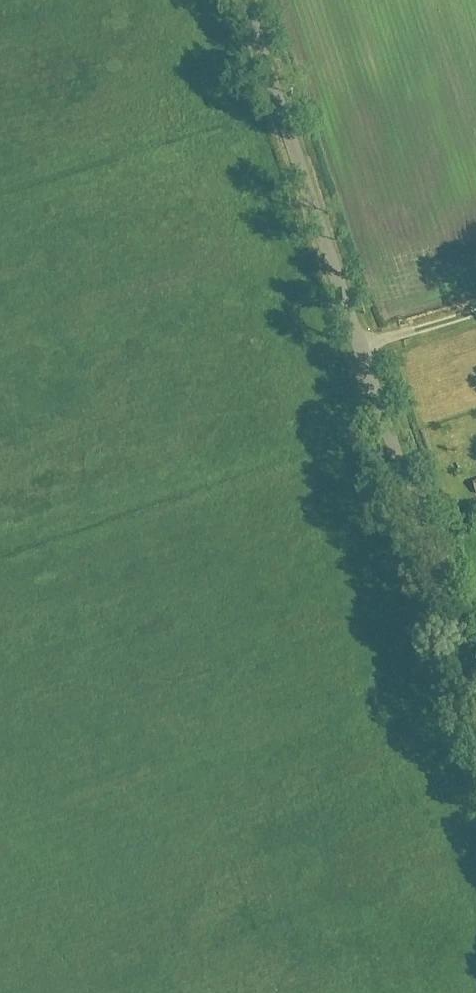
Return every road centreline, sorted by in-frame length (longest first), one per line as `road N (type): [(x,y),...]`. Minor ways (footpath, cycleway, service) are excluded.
road 1 (unclassified): [(475,693),(246,0)]

